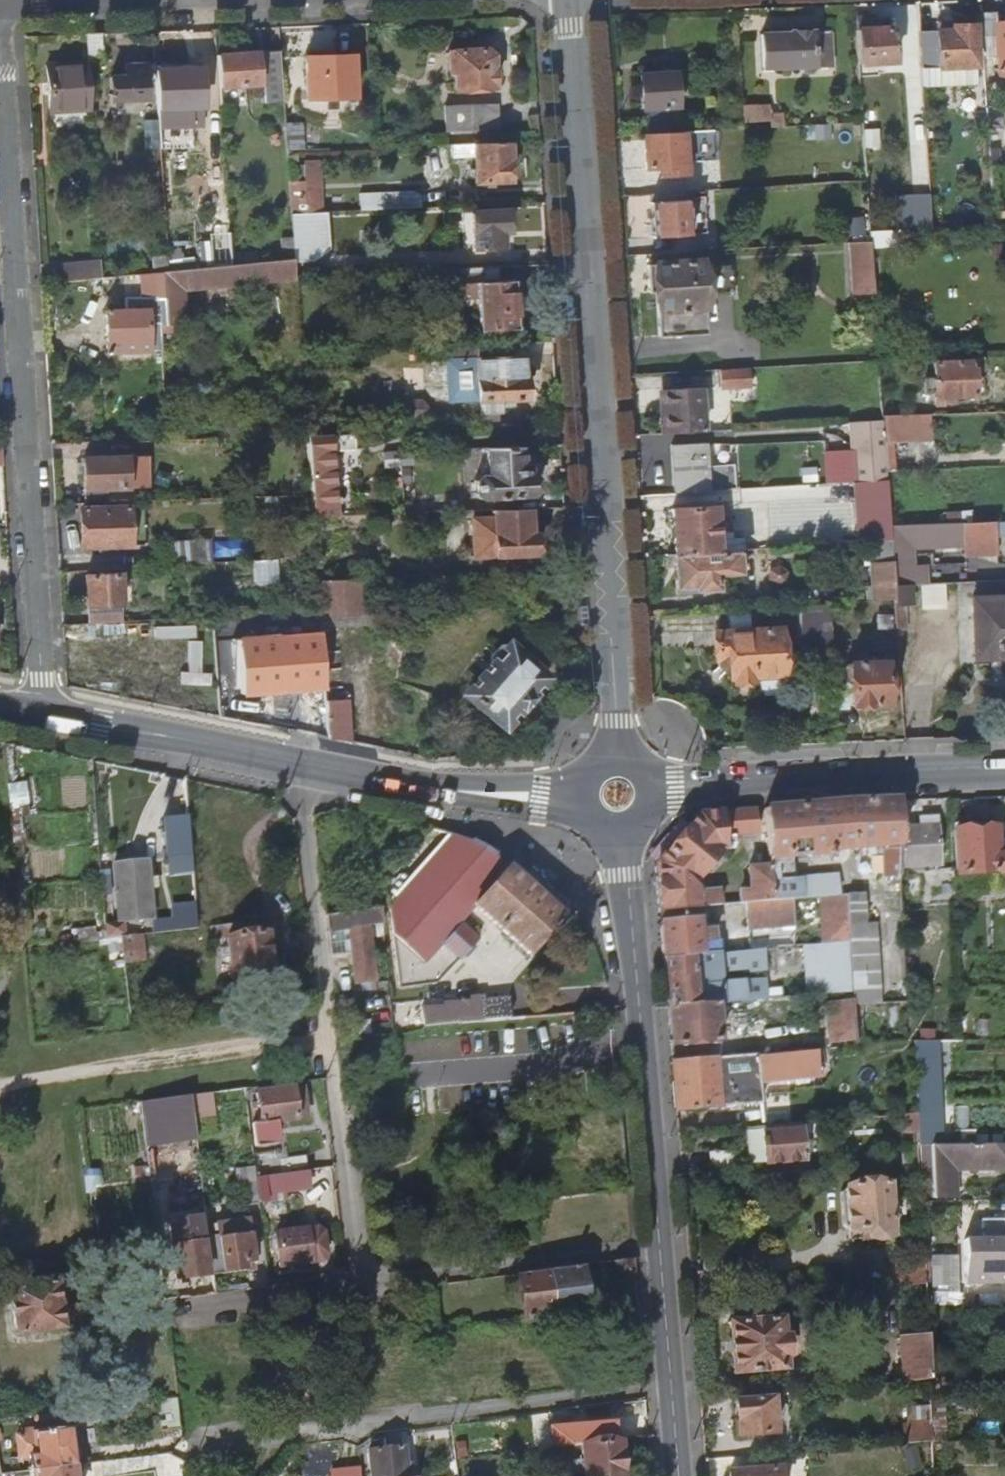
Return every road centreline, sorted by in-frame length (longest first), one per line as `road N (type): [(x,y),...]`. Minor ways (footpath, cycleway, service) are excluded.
road 1 (residential): [(620,750),(566,0)]
road 2 (tertiary): [(614,826),(626,872),(679,1475)]
road 3 (residential): [(0,78),(38,626)]
road 4 (secondary): [(44,716),(300,766),(575,800)]
road 5 (secondary): [(650,791),(1004,772)]
road 6 (track): [(270,1438),(365,1284)]

